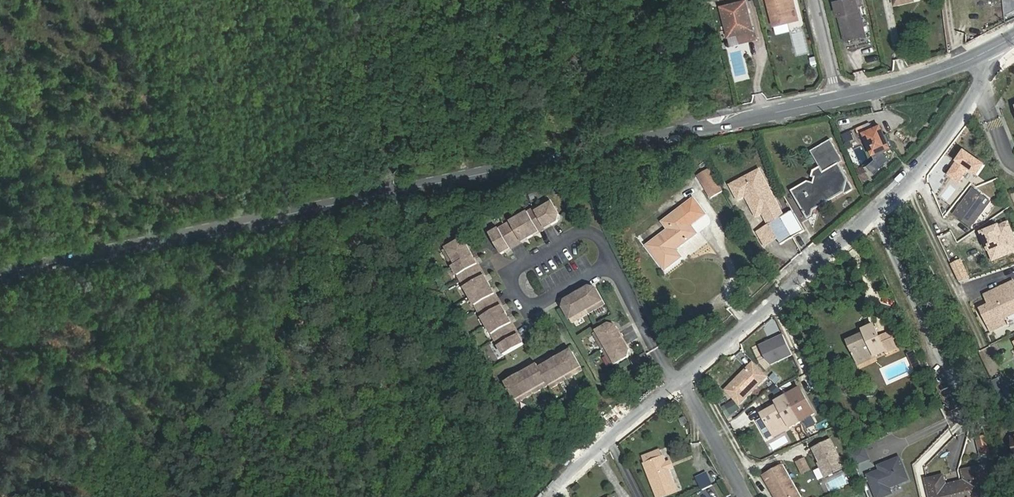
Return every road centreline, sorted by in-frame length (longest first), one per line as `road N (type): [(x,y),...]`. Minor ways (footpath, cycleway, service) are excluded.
road 1 (secondary): [(0,274),(841,99)]
road 2 (residential): [(681,382),(875,211)]
road 3 (residential): [(875,211),(935,152),(987,79),(994,52)]
road 4 (residential): [(953,390),(875,211)]
road 5 (track): [(418,0),(477,175)]
road 6 (residential): [(613,264),(597,234),(569,240),(508,276),(525,310)]
road 7 (secondary): [(841,99),(994,52)]
road 8 (residential): [(561,483),(677,385)]
road 9 (residential): [(677,385),(613,264)]
road 10 (residential): [(744,496),(681,382)]

